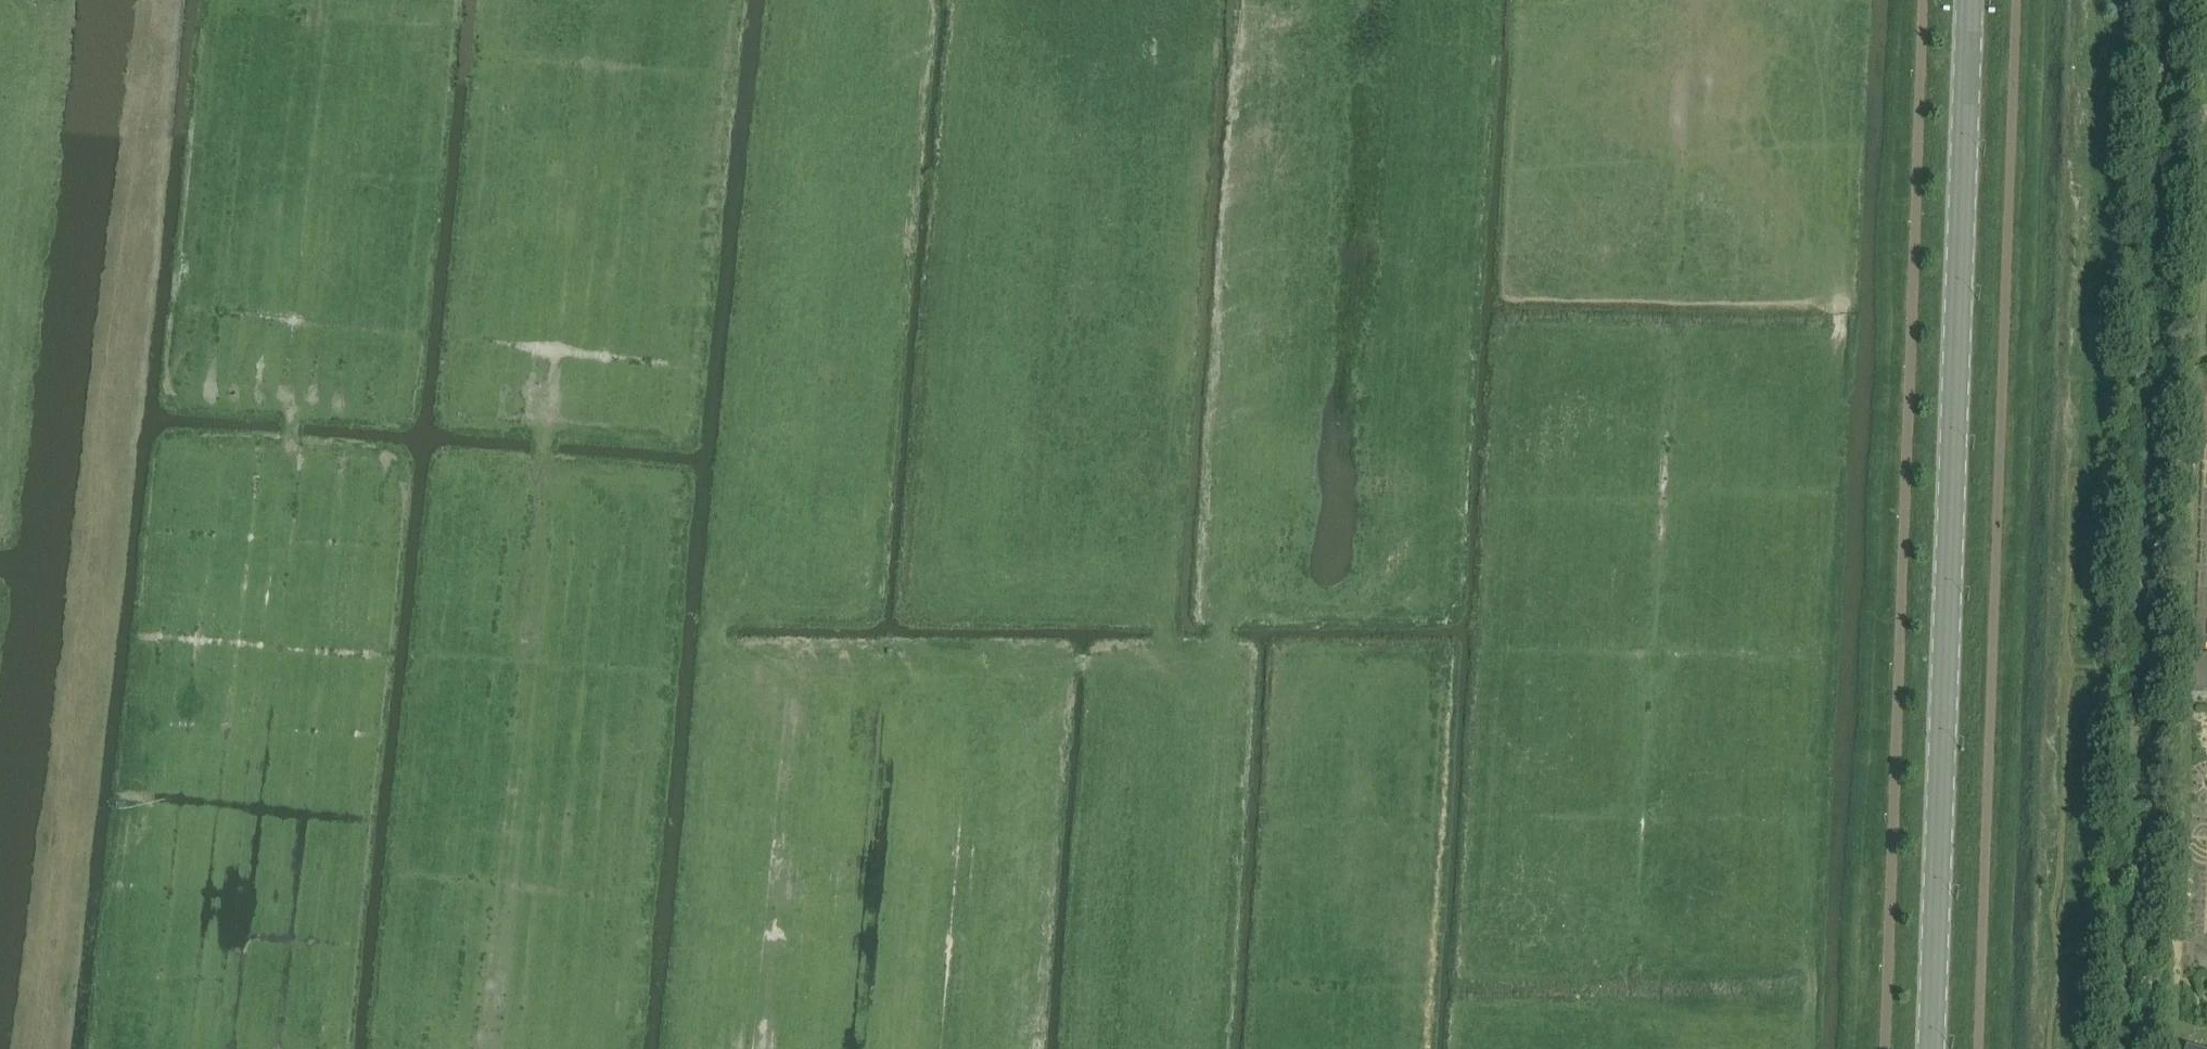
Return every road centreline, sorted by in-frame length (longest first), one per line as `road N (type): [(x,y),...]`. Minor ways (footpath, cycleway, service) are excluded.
road 1 (secondary): [(1932,1048),(1971,0)]

